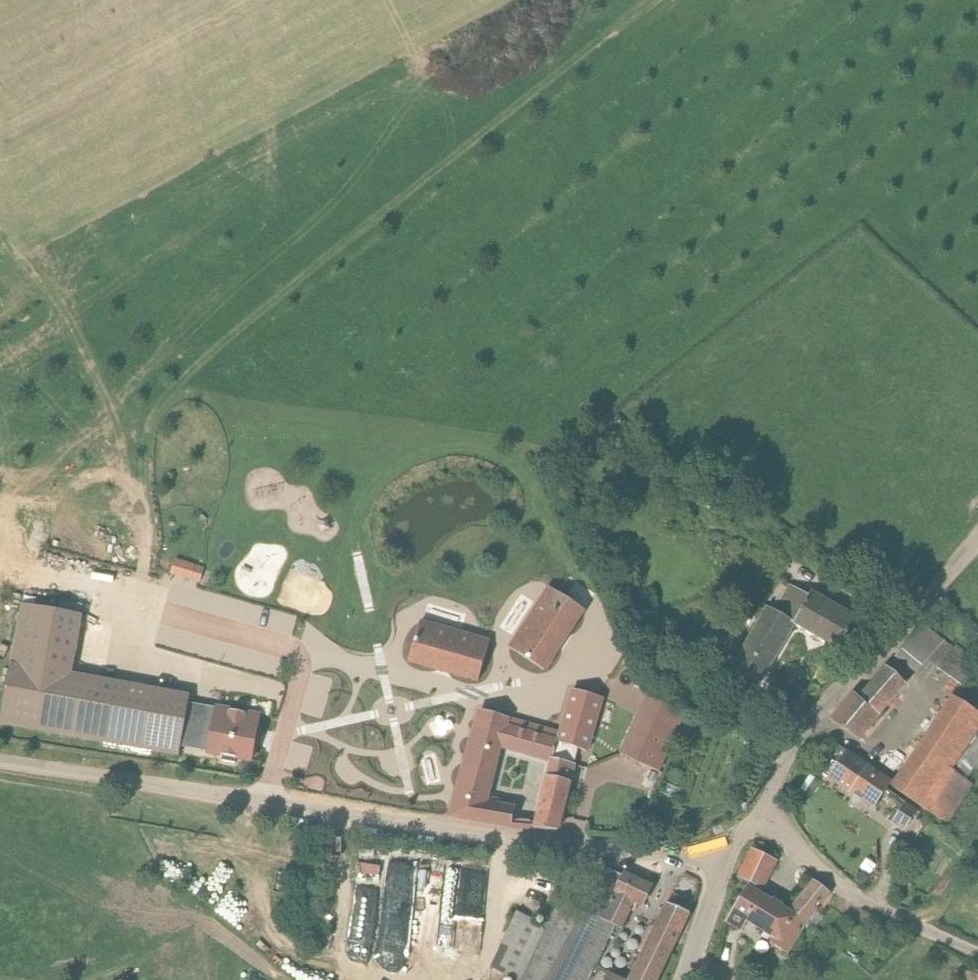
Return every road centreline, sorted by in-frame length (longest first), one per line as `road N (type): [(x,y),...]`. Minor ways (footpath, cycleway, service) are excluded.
road 1 (unclassified): [(0,760),(502,840),(719,855)]
road 2 (unclassified): [(762,813),(786,754),(977,539)]
road 3 (unclassified): [(977,954),(865,902),(821,872),(762,813)]
road 4 (unclassified): [(719,855),(717,882),(684,979)]

